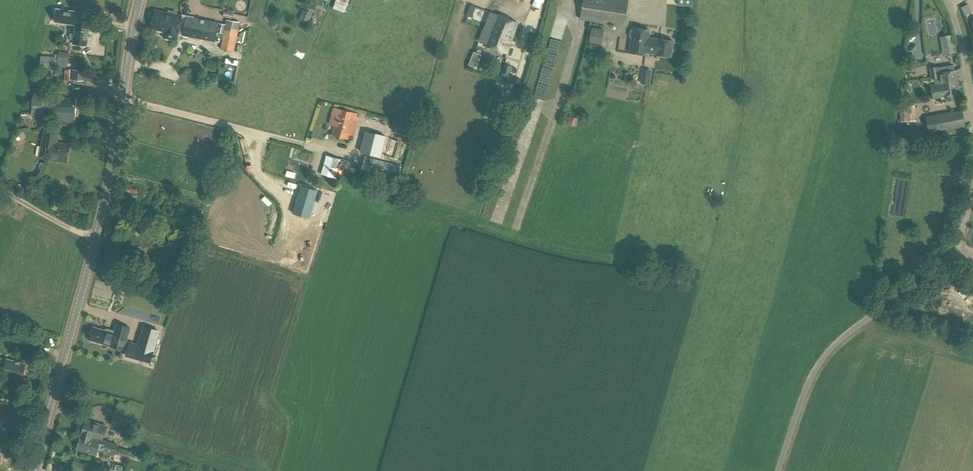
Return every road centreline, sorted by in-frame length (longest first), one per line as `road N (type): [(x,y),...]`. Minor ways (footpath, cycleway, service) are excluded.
road 1 (tertiary): [(34,470),(96,242),(142,0)]
road 2 (unclassified): [(778,470),(818,366),(951,252),(972,183)]

